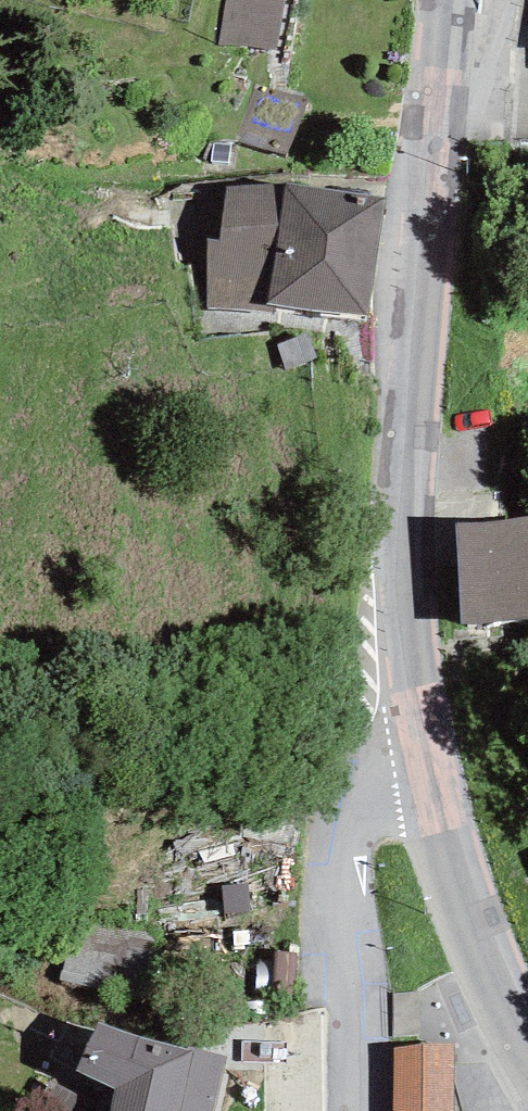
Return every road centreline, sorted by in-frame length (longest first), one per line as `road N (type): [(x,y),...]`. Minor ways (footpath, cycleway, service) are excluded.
road 1 (tertiary): [(432,118),(409,355),(402,534),(411,676),(425,747)]
road 2 (residential): [(347,1110),(357,828),(375,793),(425,747)]
road 3 (tertiary): [(425,747),(466,906),(527,1043)]
road 4 (residential): [(432,118),(479,92),(493,56),(499,0)]

